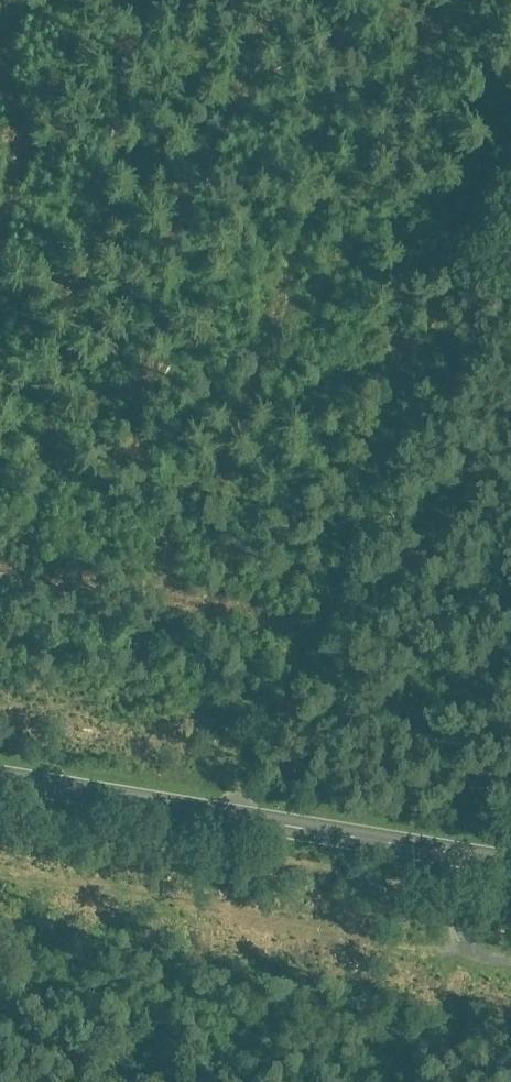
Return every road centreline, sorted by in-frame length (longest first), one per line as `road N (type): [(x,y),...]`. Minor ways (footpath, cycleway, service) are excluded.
road 1 (secondary): [(510,865),(0,781)]

